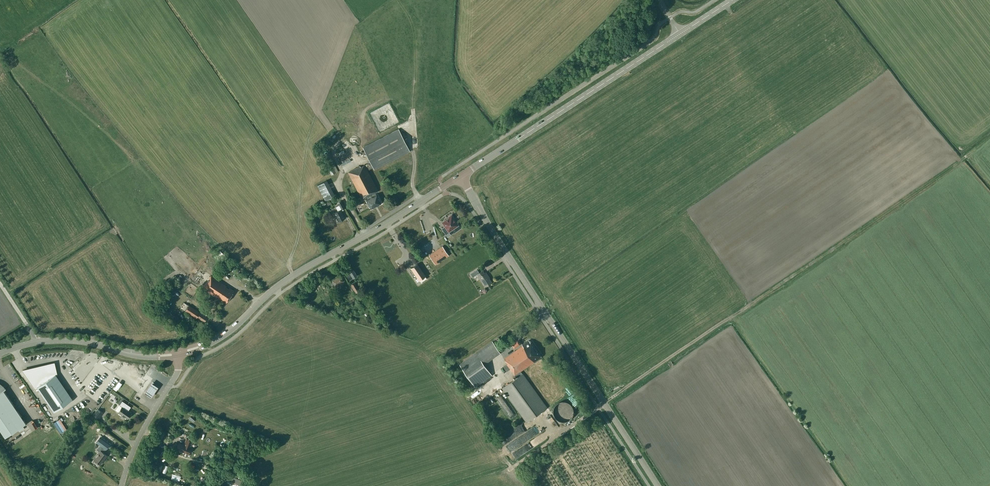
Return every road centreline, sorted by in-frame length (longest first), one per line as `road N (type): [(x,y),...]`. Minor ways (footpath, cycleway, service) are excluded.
road 1 (tertiary): [(658,485),(459,176)]
road 2 (secondary): [(205,344),(288,279),(459,176)]
road 3 (secondary): [(459,176),(680,34)]
road 4 (secondary): [(0,353),(61,340),(156,356)]
road 5 (unclassified): [(121,485),(138,438),(177,374),(177,357)]

